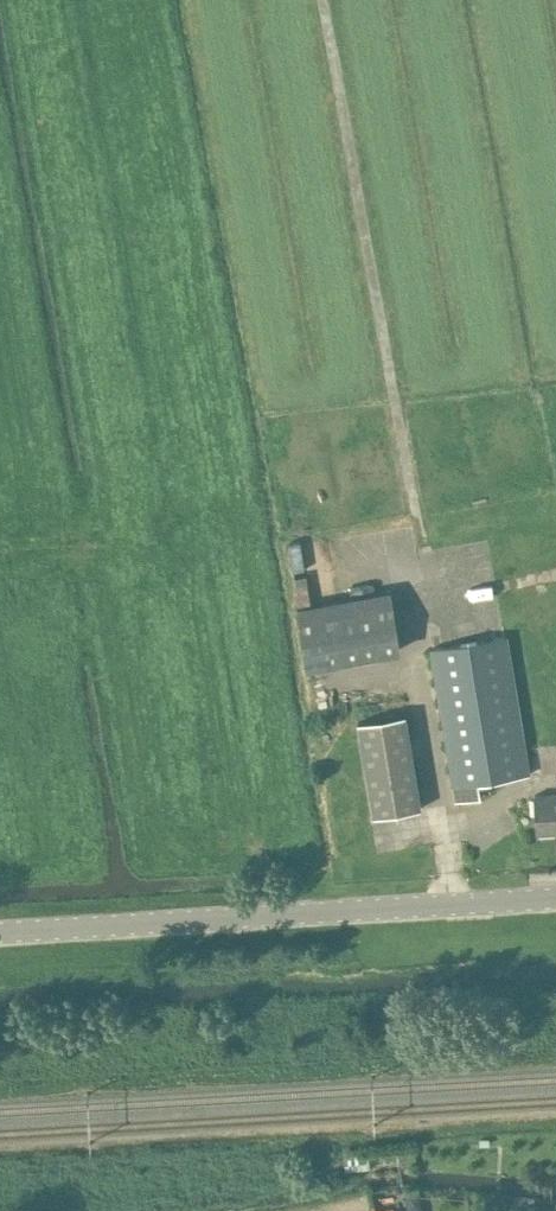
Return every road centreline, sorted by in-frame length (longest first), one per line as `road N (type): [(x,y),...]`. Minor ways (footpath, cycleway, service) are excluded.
road 1 (unclassified): [(0,935),(555,901)]

